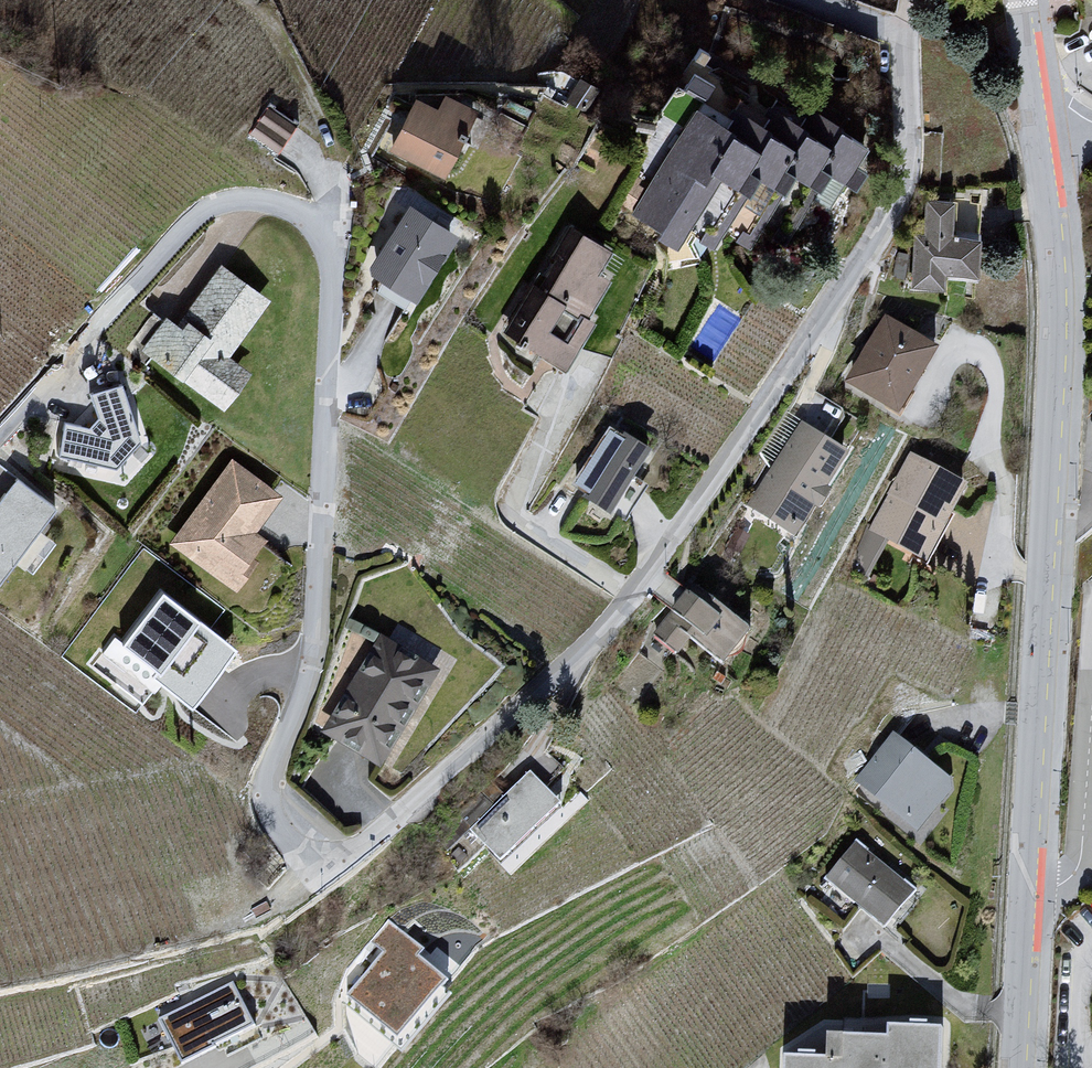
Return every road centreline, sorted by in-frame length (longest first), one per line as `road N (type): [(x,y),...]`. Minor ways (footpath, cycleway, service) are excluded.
road 1 (residential): [(913,0),(902,32),(906,166),(871,245),(634,597),(381,832),(338,862),(301,855),(267,813),(267,769),(309,671),(330,271),(315,223),(283,204),(241,198),(210,208),(181,229),(0,428)]
road 2 (residential): [(1026,1067),(1056,326),(1023,0)]
road 3 (track): [(242,0),(288,53),(327,140),(337,184),(315,223)]

